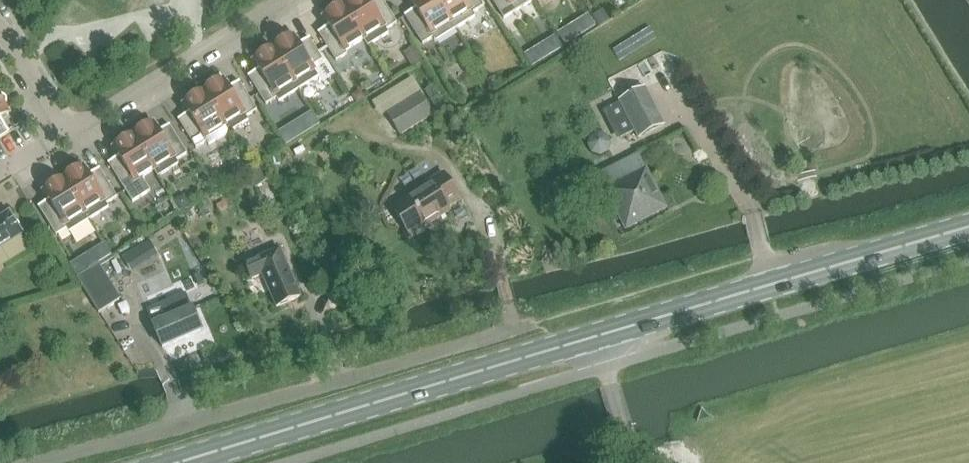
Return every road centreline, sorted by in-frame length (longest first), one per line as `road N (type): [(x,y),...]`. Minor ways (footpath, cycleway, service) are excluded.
road 1 (secondary): [(179,462),(968,229)]
road 2 (unclassified): [(48,462),(536,322)]
road 3 (residential): [(68,125),(280,0)]
road 4 (residential): [(0,23),(68,125)]

